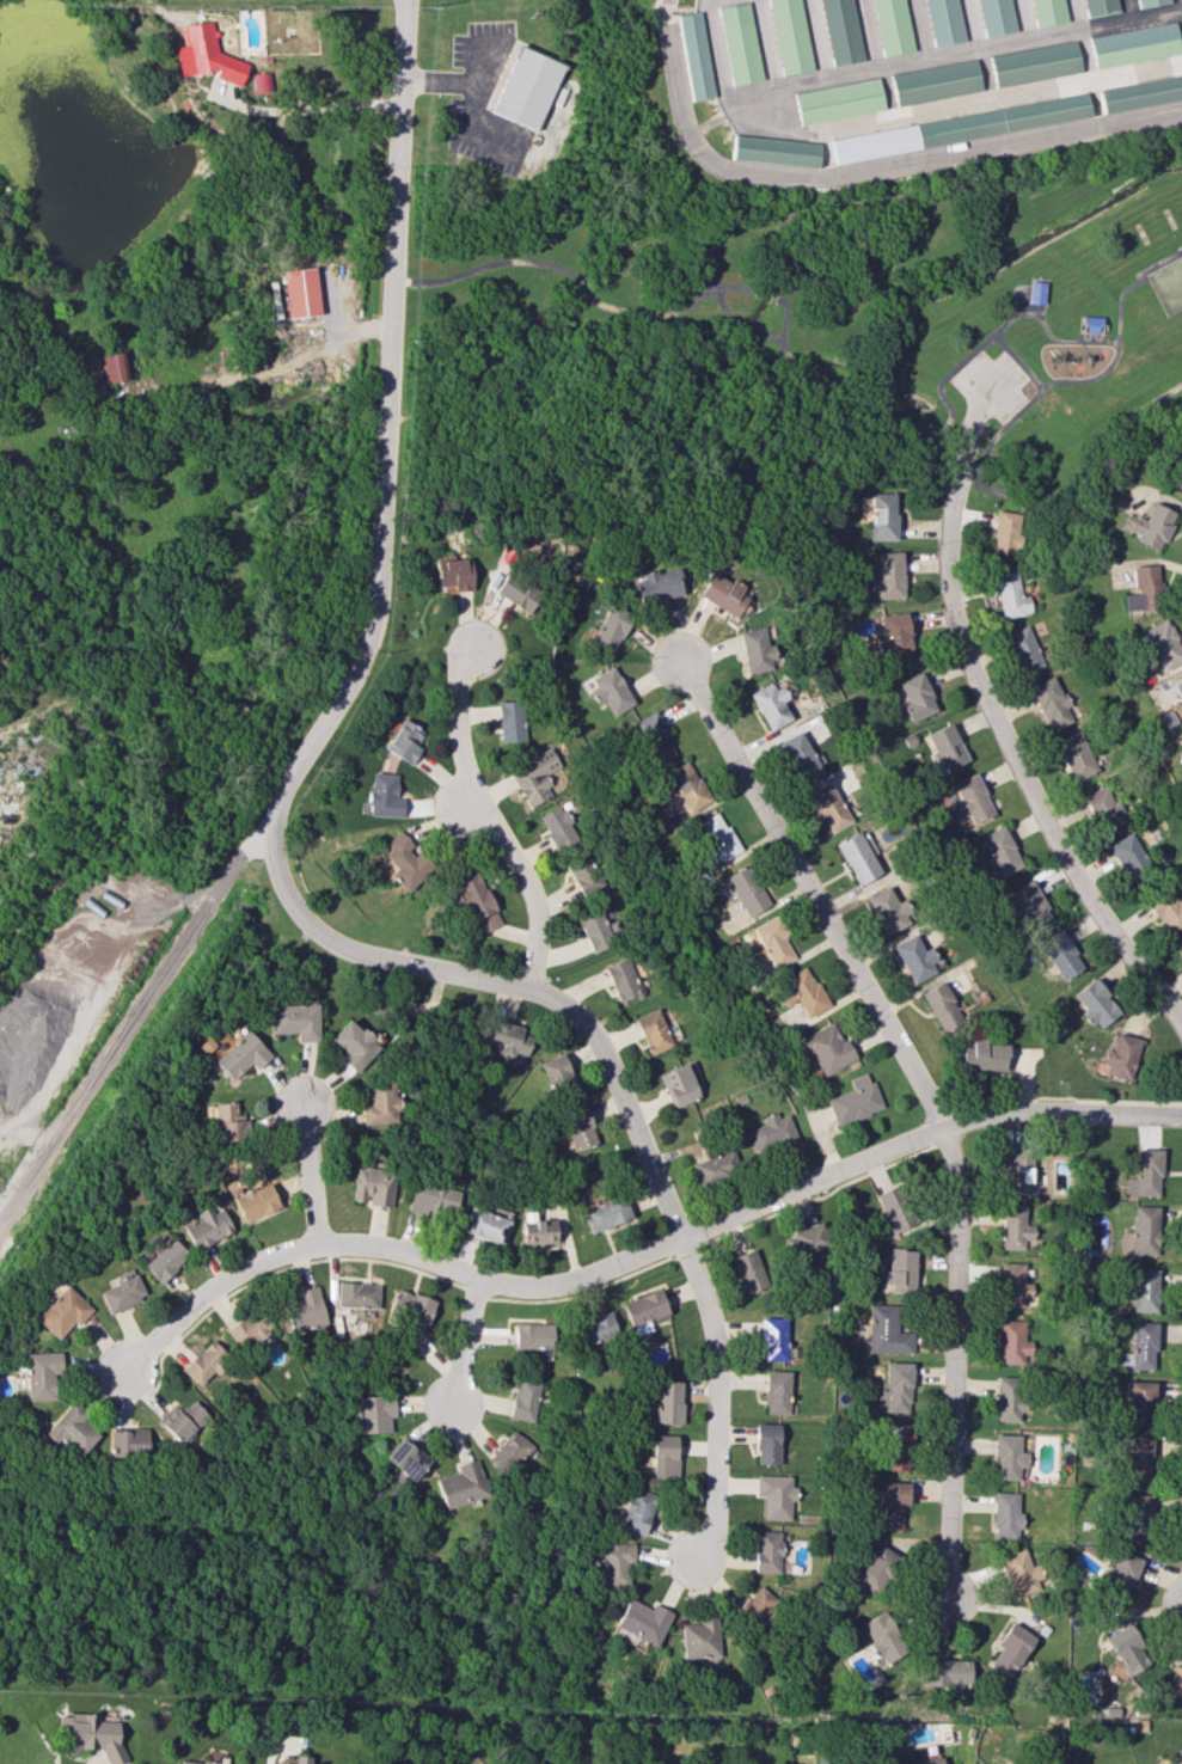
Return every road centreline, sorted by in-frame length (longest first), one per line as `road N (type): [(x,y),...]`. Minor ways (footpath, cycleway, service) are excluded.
road 1 (residential): [(400,0),(394,280),(367,642),(283,784),(267,840),(0,1224)]
road 2 (residential): [(685,653),(942,1126),(956,1199),(948,1597)]
road 3 (residential): [(698,1560),(719,1499),(716,1342),(588,1028),(526,987),(330,944),(284,899),(267,840)]
road 4 (residential): [(1181,1117),(970,1119),(570,1282),(477,1280)]
road 5 (residential): [(976,411),(948,565),(969,662),(1066,864),(1181,1027)]
road 6 (residential): [(313,1245),(238,1270),(127,1366)]
road 7 (residential): [(477,800),(535,911),(526,987)]
road 8 (residential): [(477,1280),(385,1247),(313,1245)]
road 9 (residential): [(477,800),(461,740),(461,678),(476,645)]
road 10 (residential): [(313,1245),(304,1096)]
road 11 (residential): [(477,1280),(458,1399)]

